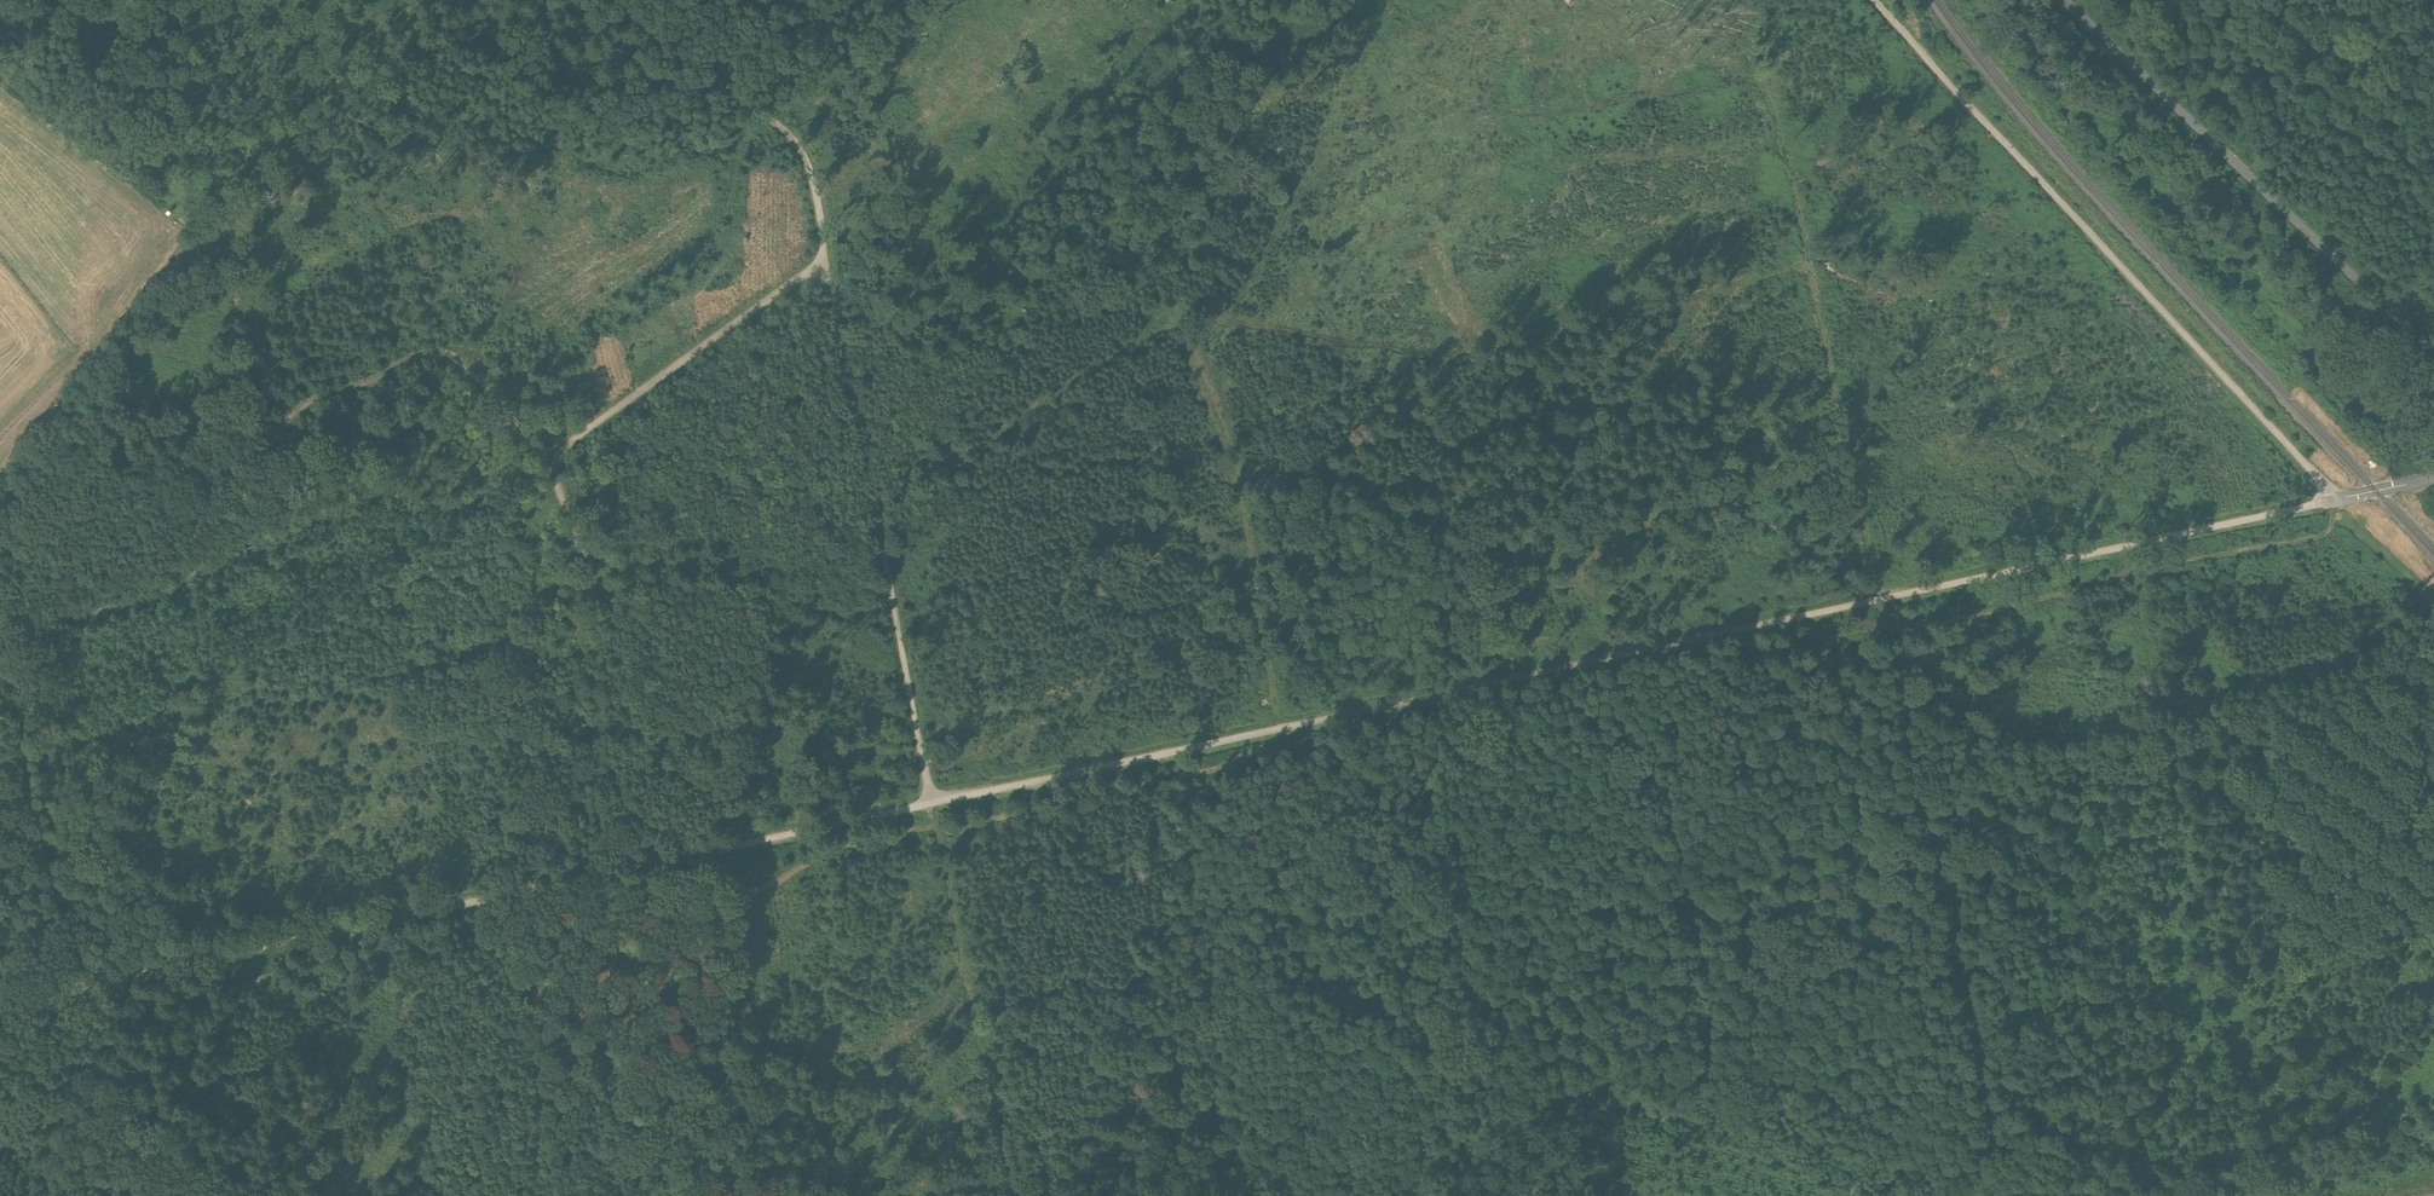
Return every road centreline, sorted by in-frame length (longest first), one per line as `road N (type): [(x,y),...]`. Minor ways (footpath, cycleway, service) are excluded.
road 1 (track): [(632,864),(2433,480)]
road 2 (track): [(1885,0),(2336,498)]
road 3 (track): [(0,999),(632,864)]
road 4 (track): [(822,257),(933,798)]
road 5 (unclassified): [(2065,0),(2433,341)]
road 6 (track): [(551,461),(594,592),(609,757),(632,864)]
road 7 (track): [(619,0),(781,130),(805,159),(822,257)]
road 8 (track): [(822,257),(551,461)]

